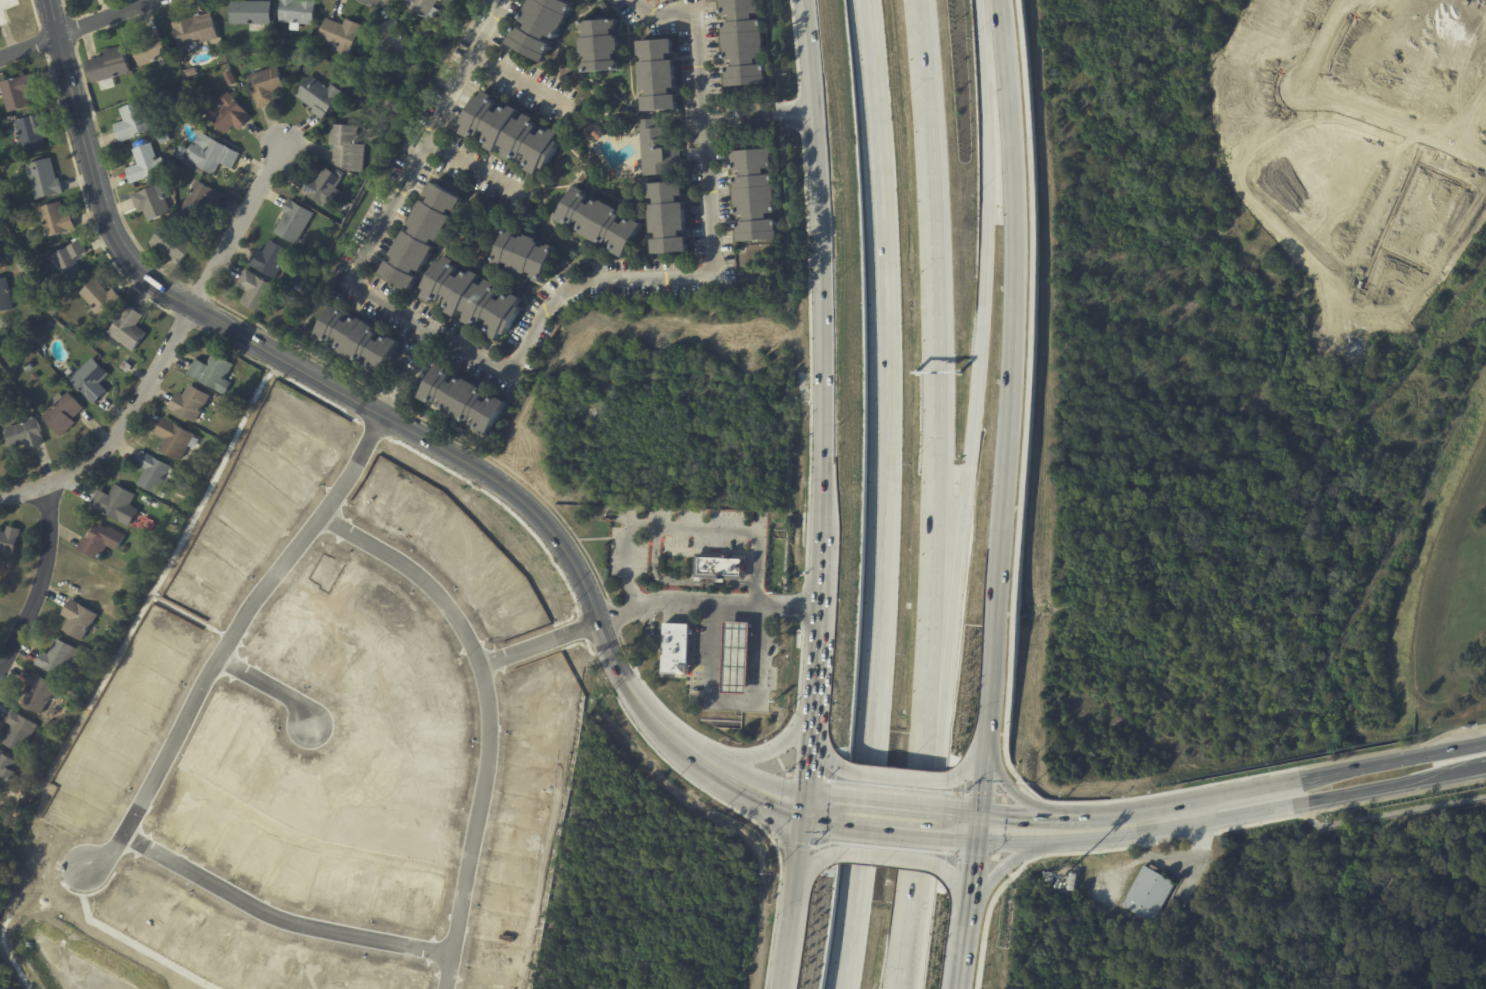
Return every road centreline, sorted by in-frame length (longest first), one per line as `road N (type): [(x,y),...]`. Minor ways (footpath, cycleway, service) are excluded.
road 1 (secondary): [(47,0),(113,244),(189,309),(517,498),(565,551),(641,707),(677,745),(754,789)]
road 2 (motorway): [(866,0),(880,142),(890,446),(875,756),(845,988)]
road 3 (secondary): [(981,824),(1013,354),(1014,228),(997,0)]
road 4 (motorway): [(925,739),(951,617),(984,307),(976,0)]
road 5 (motorway): [(925,739),(941,370),(918,0)]
road 6 (residential): [(315,515),(410,574),(451,618),(475,666),(484,759),(440,988)]
road 7 (residential): [(381,415),(354,467),(246,602),(107,853),(82,866)]
road 8 (secondary): [(802,0),(819,235),(817,528)]
road 9 (secondary): [(1485,745),(1061,830)]
road 10 (secondary): [(1061,830),(1219,818),(1485,767)]
road 11 (residential): [(446,953),(272,920),(117,835)]
road 12 (residential): [(0,490),(48,489),(87,461),(120,429),(189,309)]
road 13 (motorway): [(901,988),(925,739)]
road 14 (residential): [(189,309),(282,126)]
road 15 (residential): [(1485,160),(1302,79)]
road 16 (residential): [(0,661),(46,558),(48,489)]
road 17 (secondary): [(817,528),(811,705)]
road 18 (residential): [(0,53),(159,0)]
road 19 (secondary): [(811,705),(795,733),(760,756),(702,760)]
road 20 (residential): [(475,666),(597,622)]
road 21 (residential): [(213,659),(289,698),(305,714),(307,730)]

